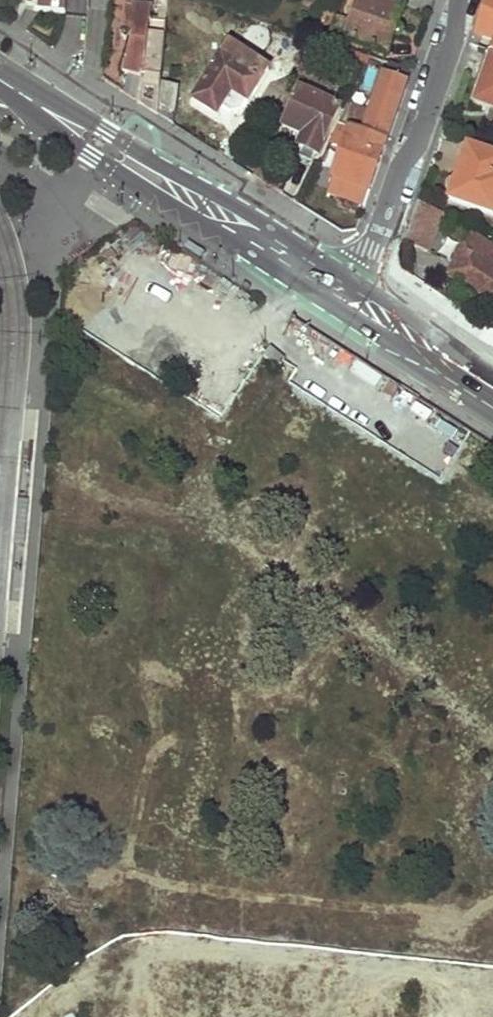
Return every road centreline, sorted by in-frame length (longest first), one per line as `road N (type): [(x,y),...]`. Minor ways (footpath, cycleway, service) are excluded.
road 1 (secondary): [(356,295),(0,81)]
road 2 (residential): [(458,0),(389,225),(356,295)]
road 3 (secondary): [(492,387),(356,295)]

